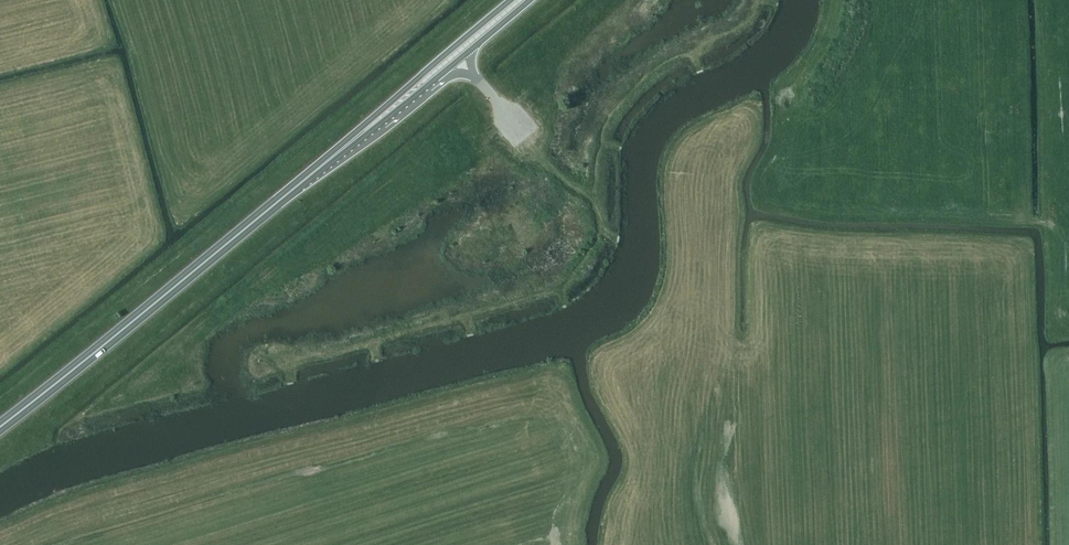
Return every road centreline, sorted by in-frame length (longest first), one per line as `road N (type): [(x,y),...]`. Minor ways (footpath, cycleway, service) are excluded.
road 1 (trunk): [(0,426),(364,130)]
road 2 (trunk): [(510,0),(364,130)]
road 3 (trunk): [(436,79),(530,0)]

